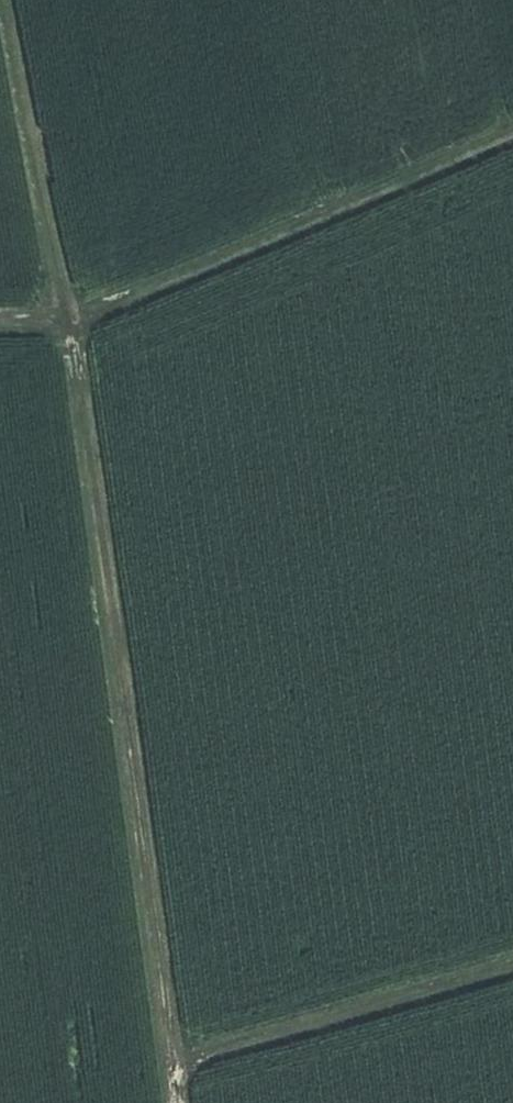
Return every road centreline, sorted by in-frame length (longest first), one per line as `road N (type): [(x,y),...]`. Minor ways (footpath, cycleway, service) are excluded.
road 1 (track): [(6,0),(96,483),(177,1102)]
road 2 (track): [(512,133),(114,309),(69,325),(0,326)]
road 3 (track): [(512,964),(171,1063)]

